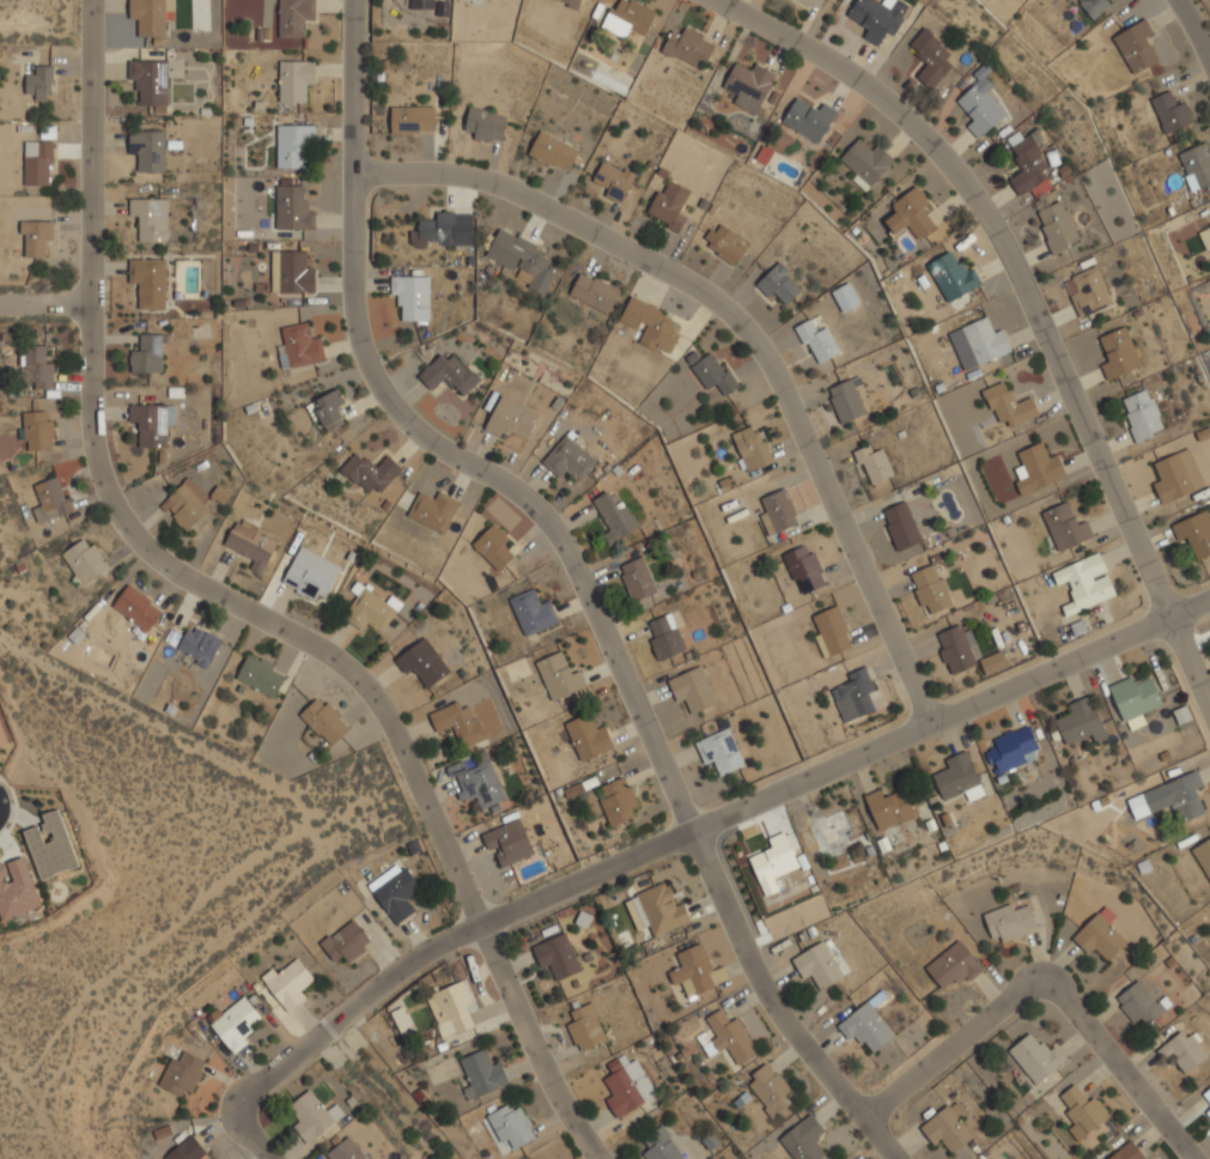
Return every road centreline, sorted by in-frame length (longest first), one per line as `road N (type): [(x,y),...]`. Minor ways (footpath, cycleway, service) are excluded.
road 1 (residential): [(90,0),(91,424),(111,506),(142,548),(348,669),(389,718),(535,1051),(599,1158)]
road 2 (residential): [(355,0),(357,338),(399,412),(533,504),(573,553),(749,959),(798,1043),(899,1158)]
road 3 (residential): [(269,1158),(239,1114),(248,1091),(411,963),(480,924),(1209,601)]
road 4 (residential): [(713,0),(857,78),(934,146),(997,232),(1209,708)]
road 5 (residential): [(357,175),(450,175),(510,188),(697,287),(743,323),(784,389),(929,722)]
road 6 (residential): [(865,1116),(1030,988),(1066,997),(1194,1158)]

